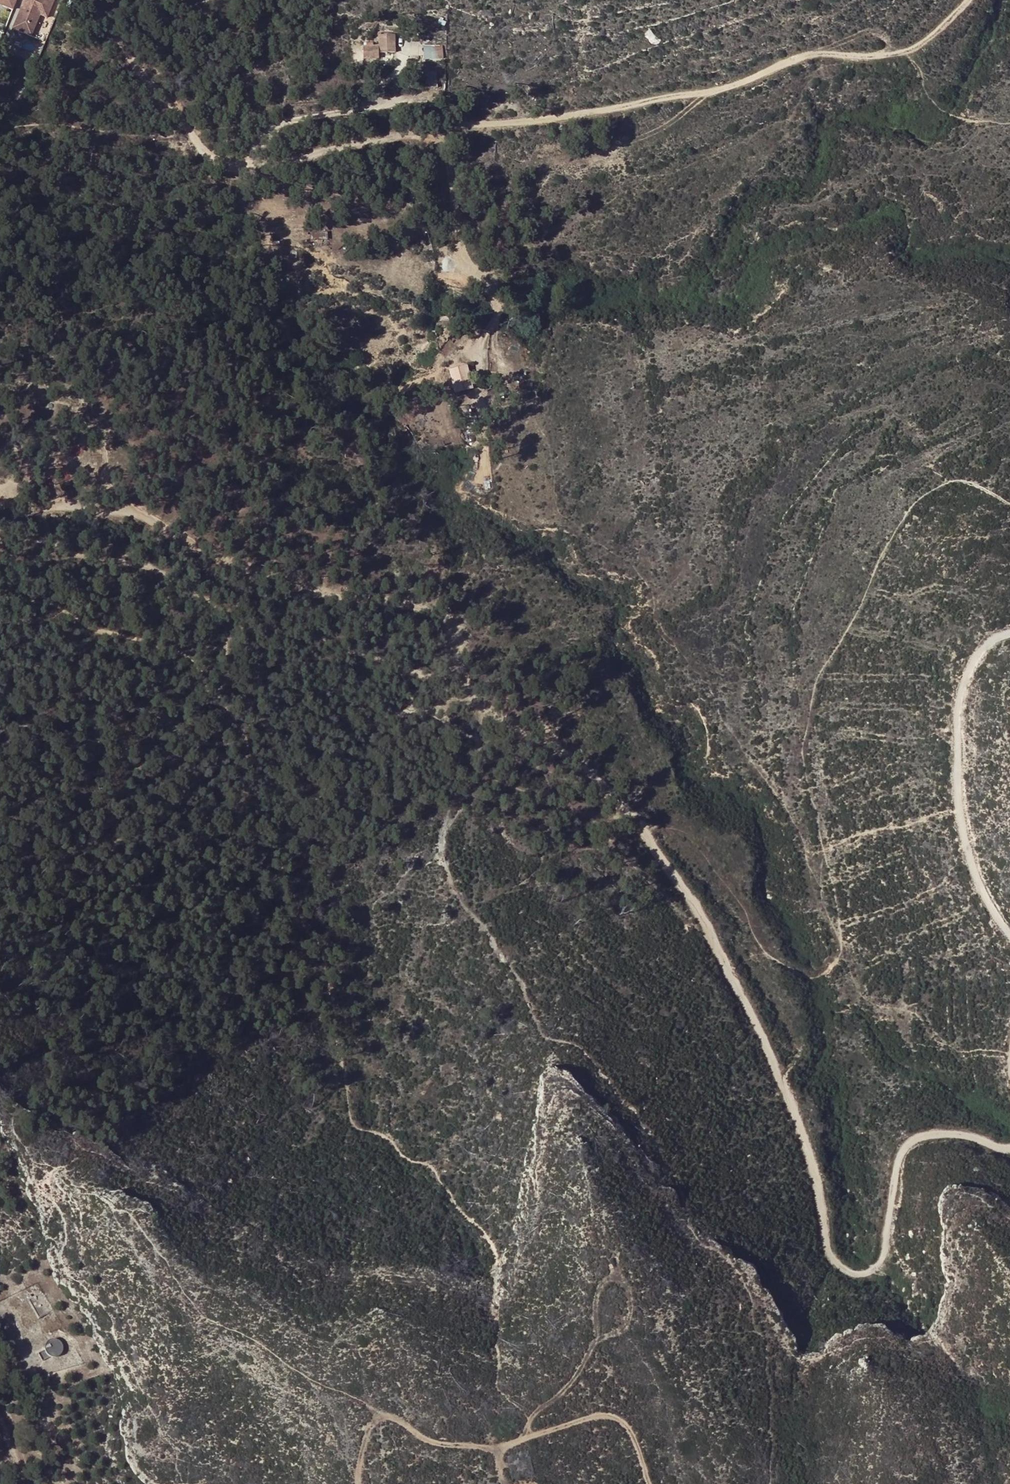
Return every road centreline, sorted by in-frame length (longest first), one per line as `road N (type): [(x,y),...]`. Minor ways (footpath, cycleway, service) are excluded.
road 1 (track): [(1009,1143),(935,1130),(901,1142),(885,1245),(854,1270),(830,1258),(811,1166),(692,900),(594,779),(467,690),(437,615),(401,596),(322,588),(221,557),(128,509),(0,498)]
road 2 (track): [(83,0),(205,151),(227,167),(718,89),(815,51),(910,52),(967,0)]
road 3 (track): [(1009,634),(980,644),(952,694),(956,751),(947,807),(980,887),(1009,928)]

